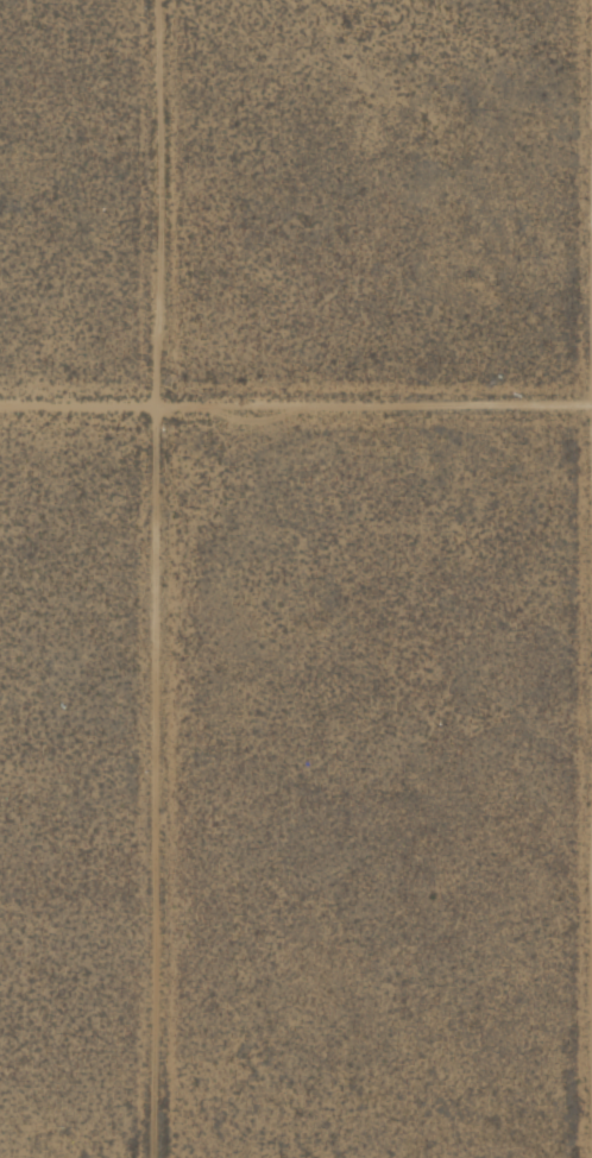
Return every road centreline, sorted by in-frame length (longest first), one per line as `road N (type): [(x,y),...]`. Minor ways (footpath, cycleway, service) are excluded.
road 1 (track): [(0,401),(591,404)]
road 2 (track): [(169,402),(168,0)]

